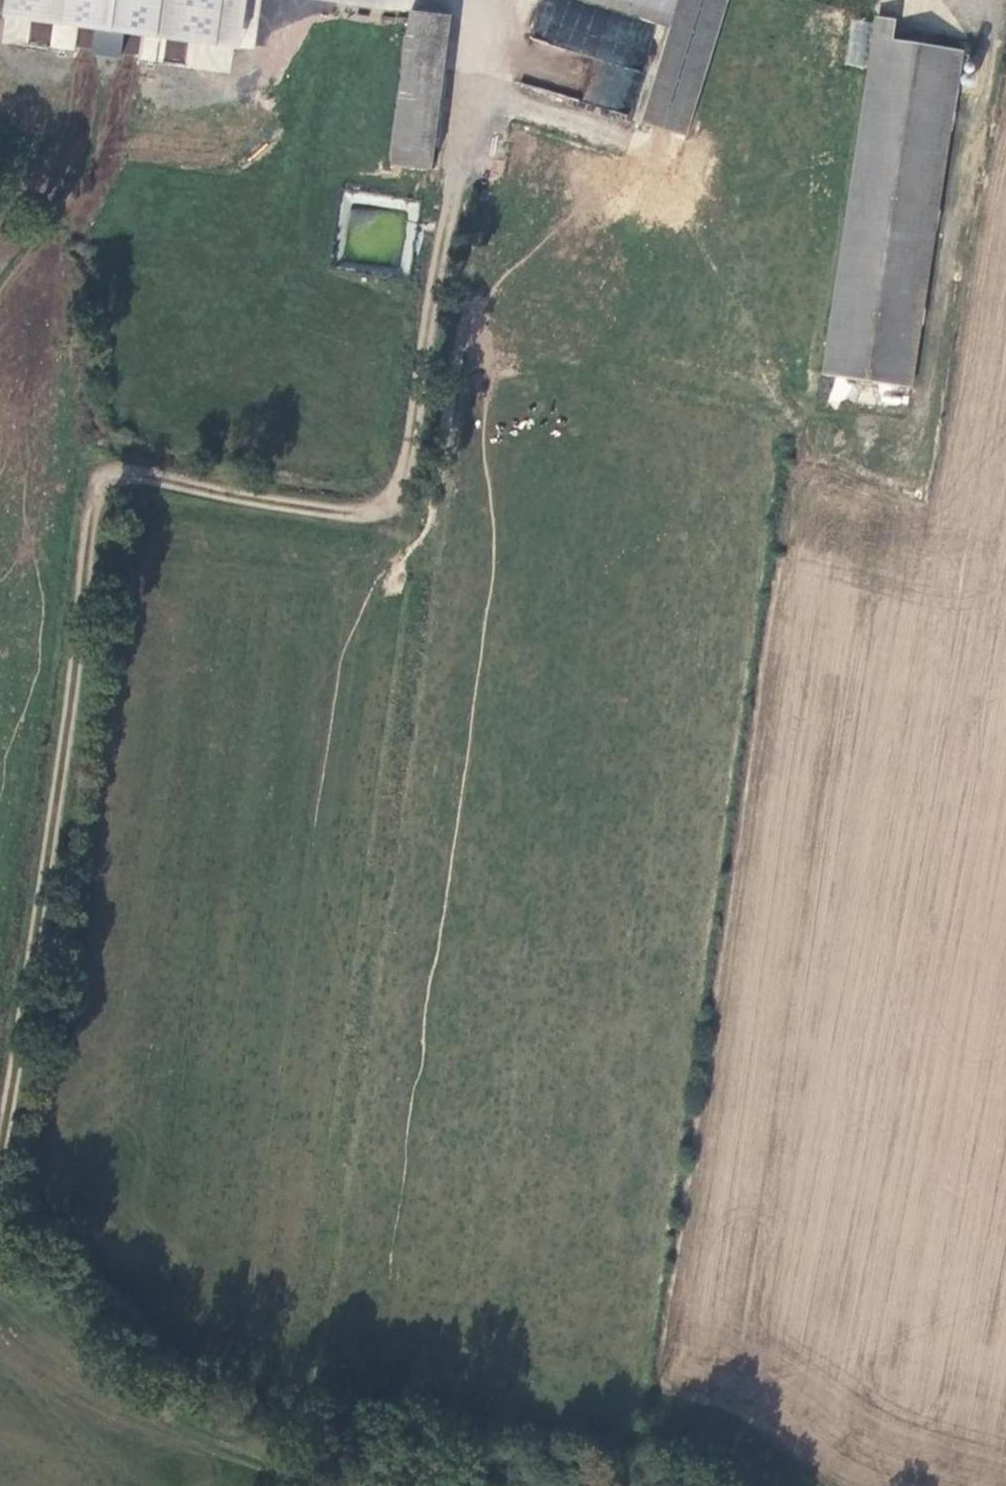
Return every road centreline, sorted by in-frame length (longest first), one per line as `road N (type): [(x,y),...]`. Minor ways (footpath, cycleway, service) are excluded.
road 1 (track): [(477,0),(482,21),(447,178),(411,466),(397,498),(377,518),(119,477),(100,518),(24,1080),(0,1187)]

